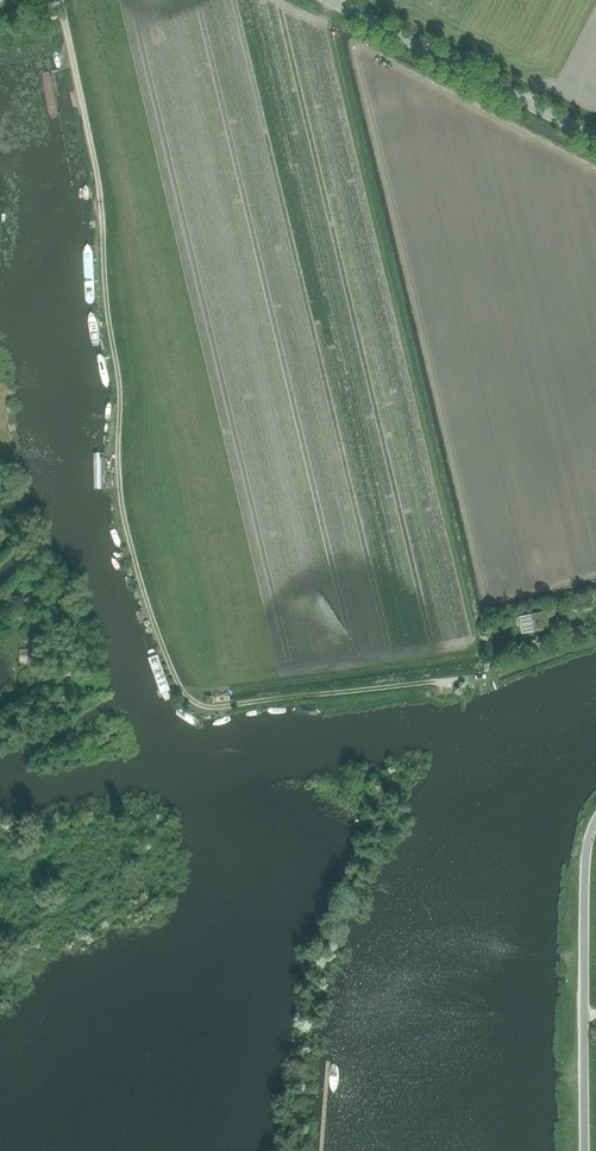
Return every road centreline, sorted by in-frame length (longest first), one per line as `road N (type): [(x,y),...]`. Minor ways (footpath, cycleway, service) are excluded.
road 1 (track): [(63,0),(101,189),(104,294),(119,378),(118,489),(143,589),(189,699),(217,708),(468,676)]
road 2 (unclassified): [(584,1150),(587,861),(595,820)]
road 3 (unclassified): [(330,0),(595,136)]

